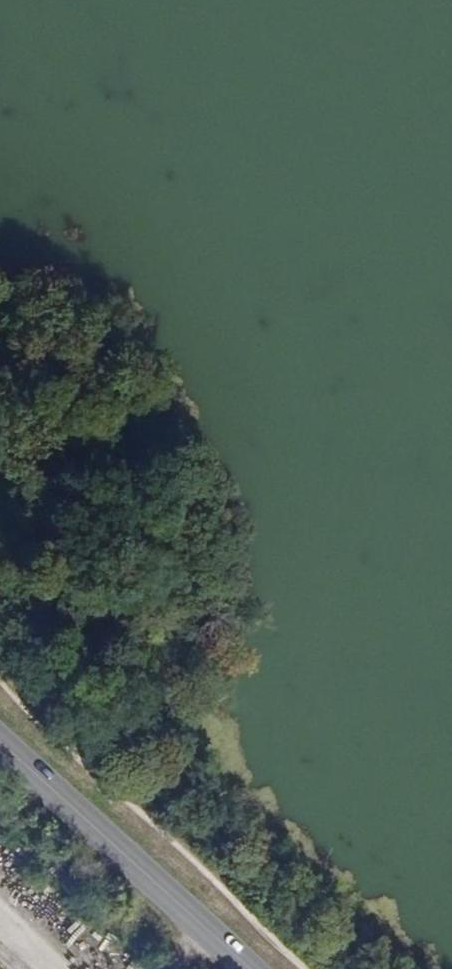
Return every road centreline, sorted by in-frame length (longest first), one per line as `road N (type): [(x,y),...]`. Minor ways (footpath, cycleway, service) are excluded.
road 1 (unclassified): [(240,968),(0,749)]

